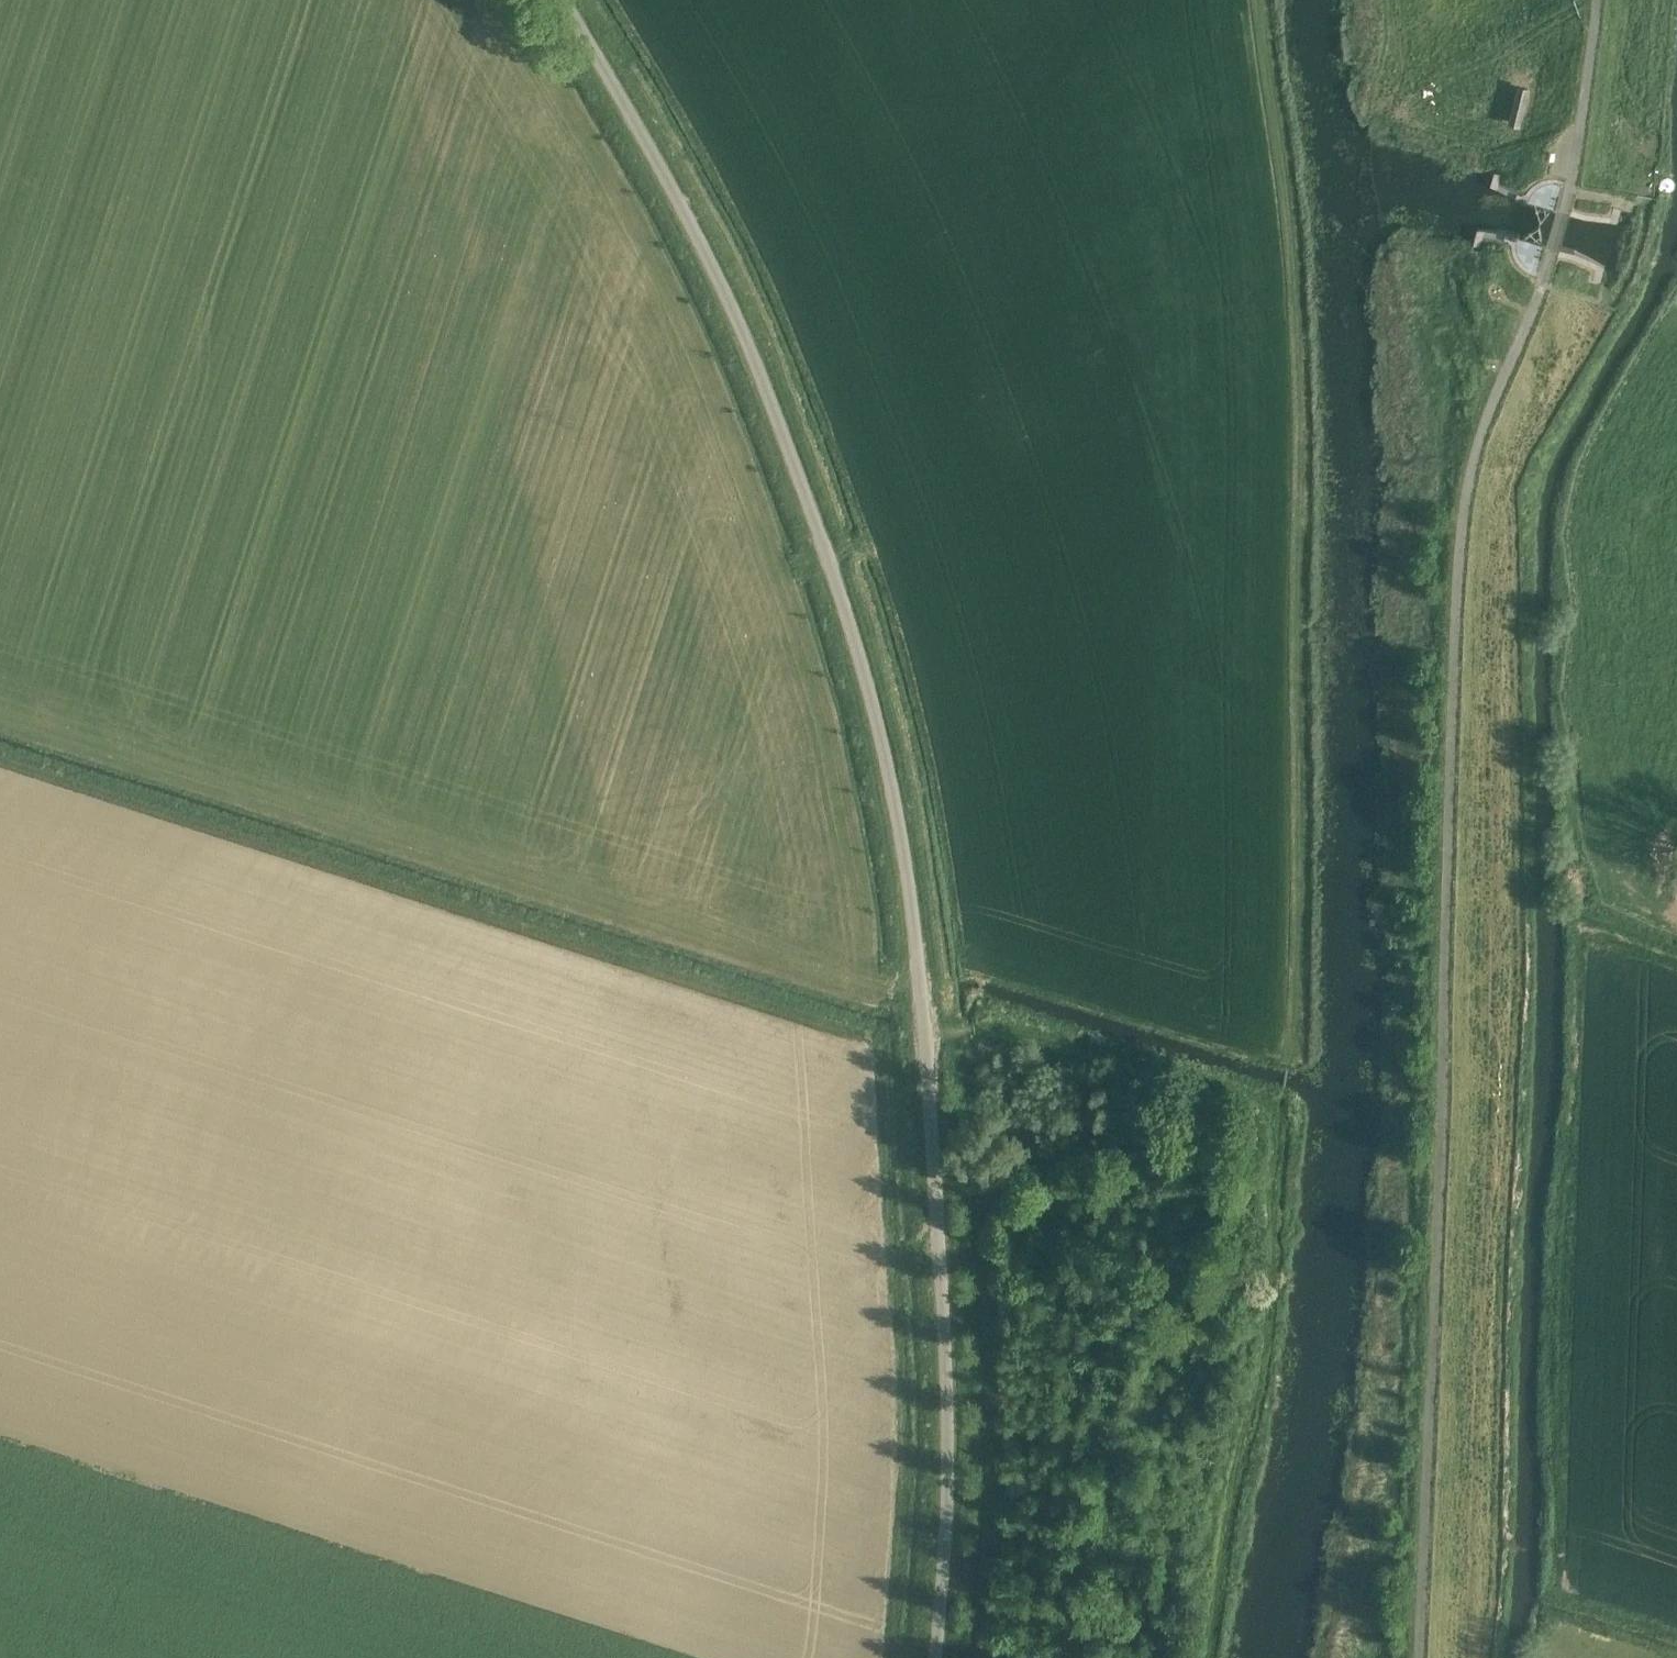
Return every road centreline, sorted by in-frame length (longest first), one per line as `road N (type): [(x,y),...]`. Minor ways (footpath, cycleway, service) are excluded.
road 1 (tertiary): [(936,1657),(951,1467),(934,1146),(918,968),(874,694),(779,409),(710,267),(561,0)]
road 2 (unclassified): [(1419,1657),(1458,556),(1473,461),(1542,286),(1574,175),(1598,0)]

